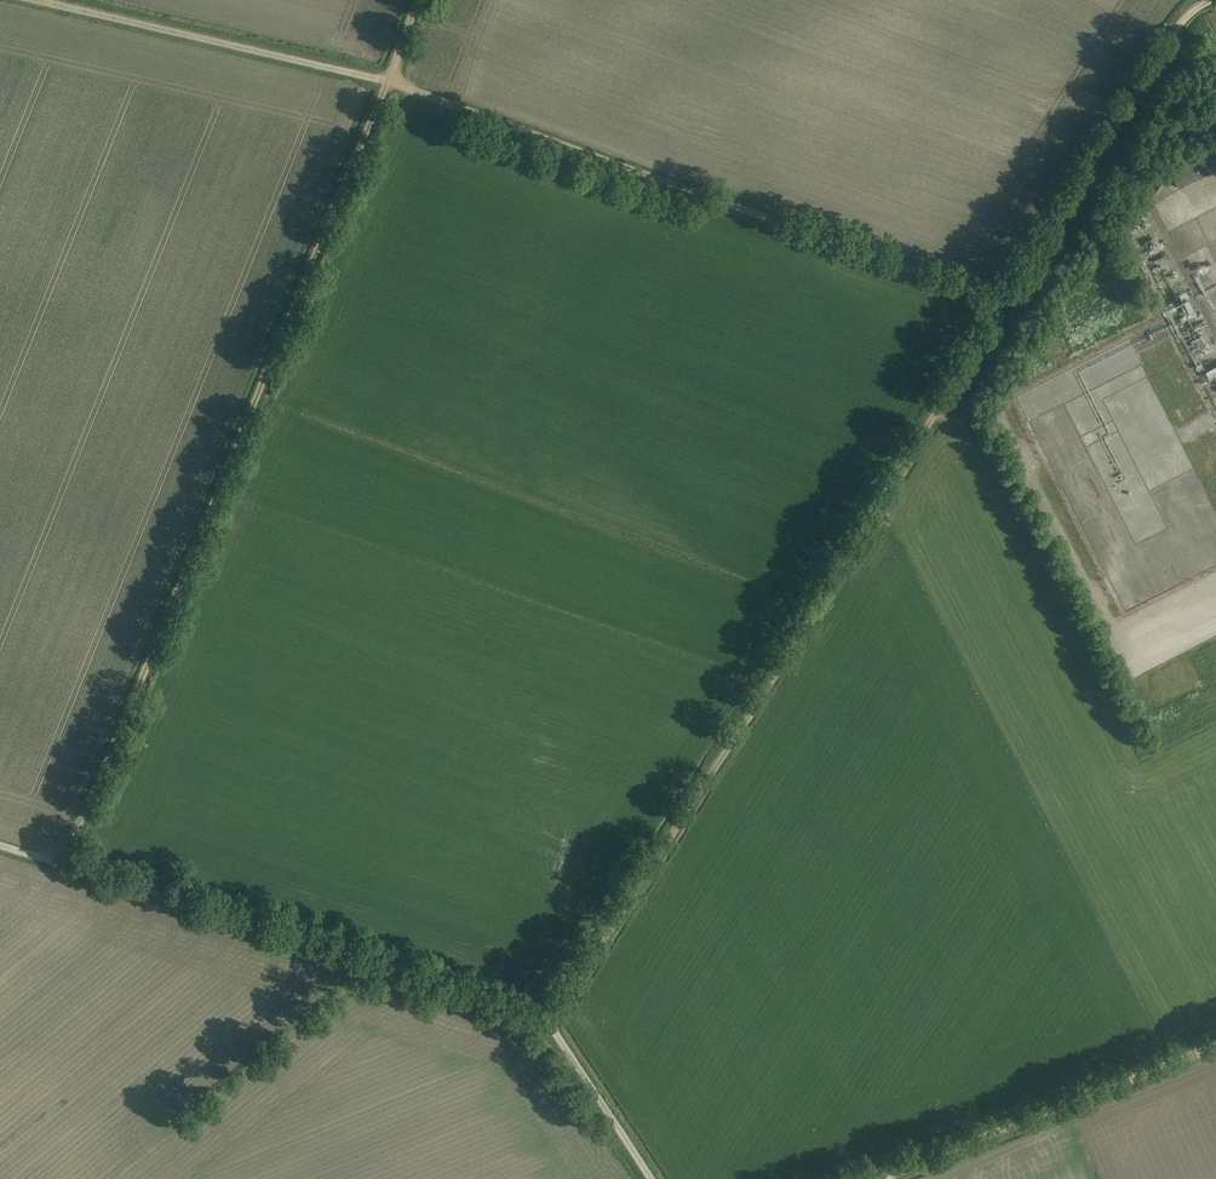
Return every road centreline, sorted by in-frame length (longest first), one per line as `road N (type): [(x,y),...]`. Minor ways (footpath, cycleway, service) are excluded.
road 1 (track): [(422,0),(84,828),(44,861)]
road 2 (track): [(1005,301),(555,1022)]
road 3 (track): [(1005,301),(390,84)]
road 4 (track): [(555,1022),(0,848)]
road 5 (track): [(1215,0),(1179,14),(1005,301)]
road 6 (unclassified): [(390,84),(27,0)]
road 7 (track): [(885,1178),(1215,1047)]
road 8 (track): [(555,1022),(652,1178)]

